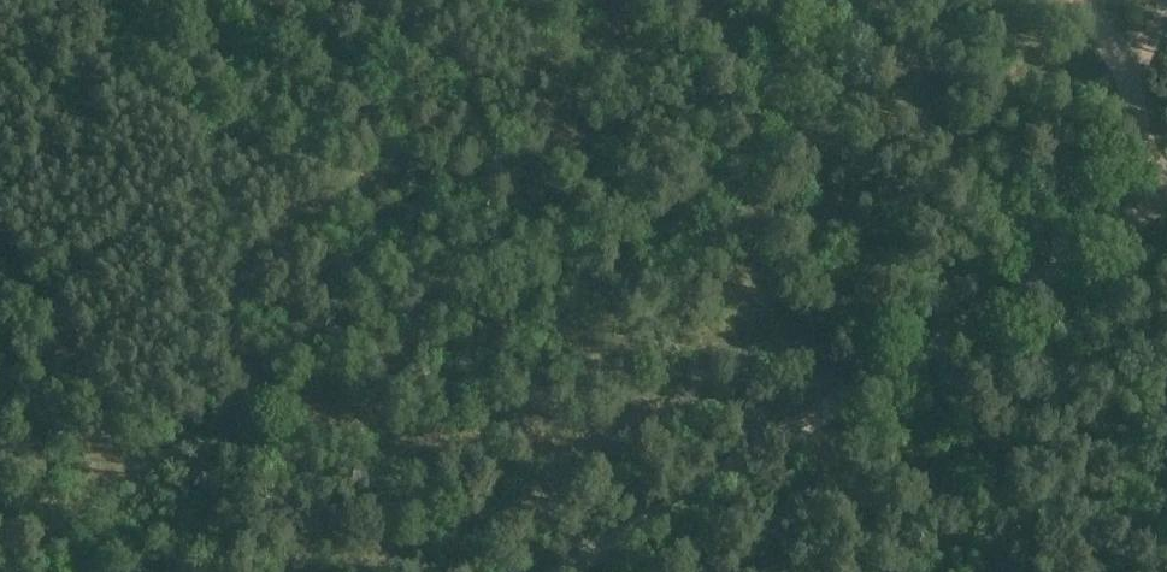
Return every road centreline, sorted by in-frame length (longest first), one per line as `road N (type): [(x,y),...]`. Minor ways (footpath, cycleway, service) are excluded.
road 1 (track): [(1166,198),(560,571)]
road 2 (track): [(68,571),(86,514),(113,479),(230,418),(245,383),(398,437),(634,426)]
road 3 (track): [(1166,184),(1123,72),(1078,0)]
road 4 (track): [(680,410),(811,421)]

